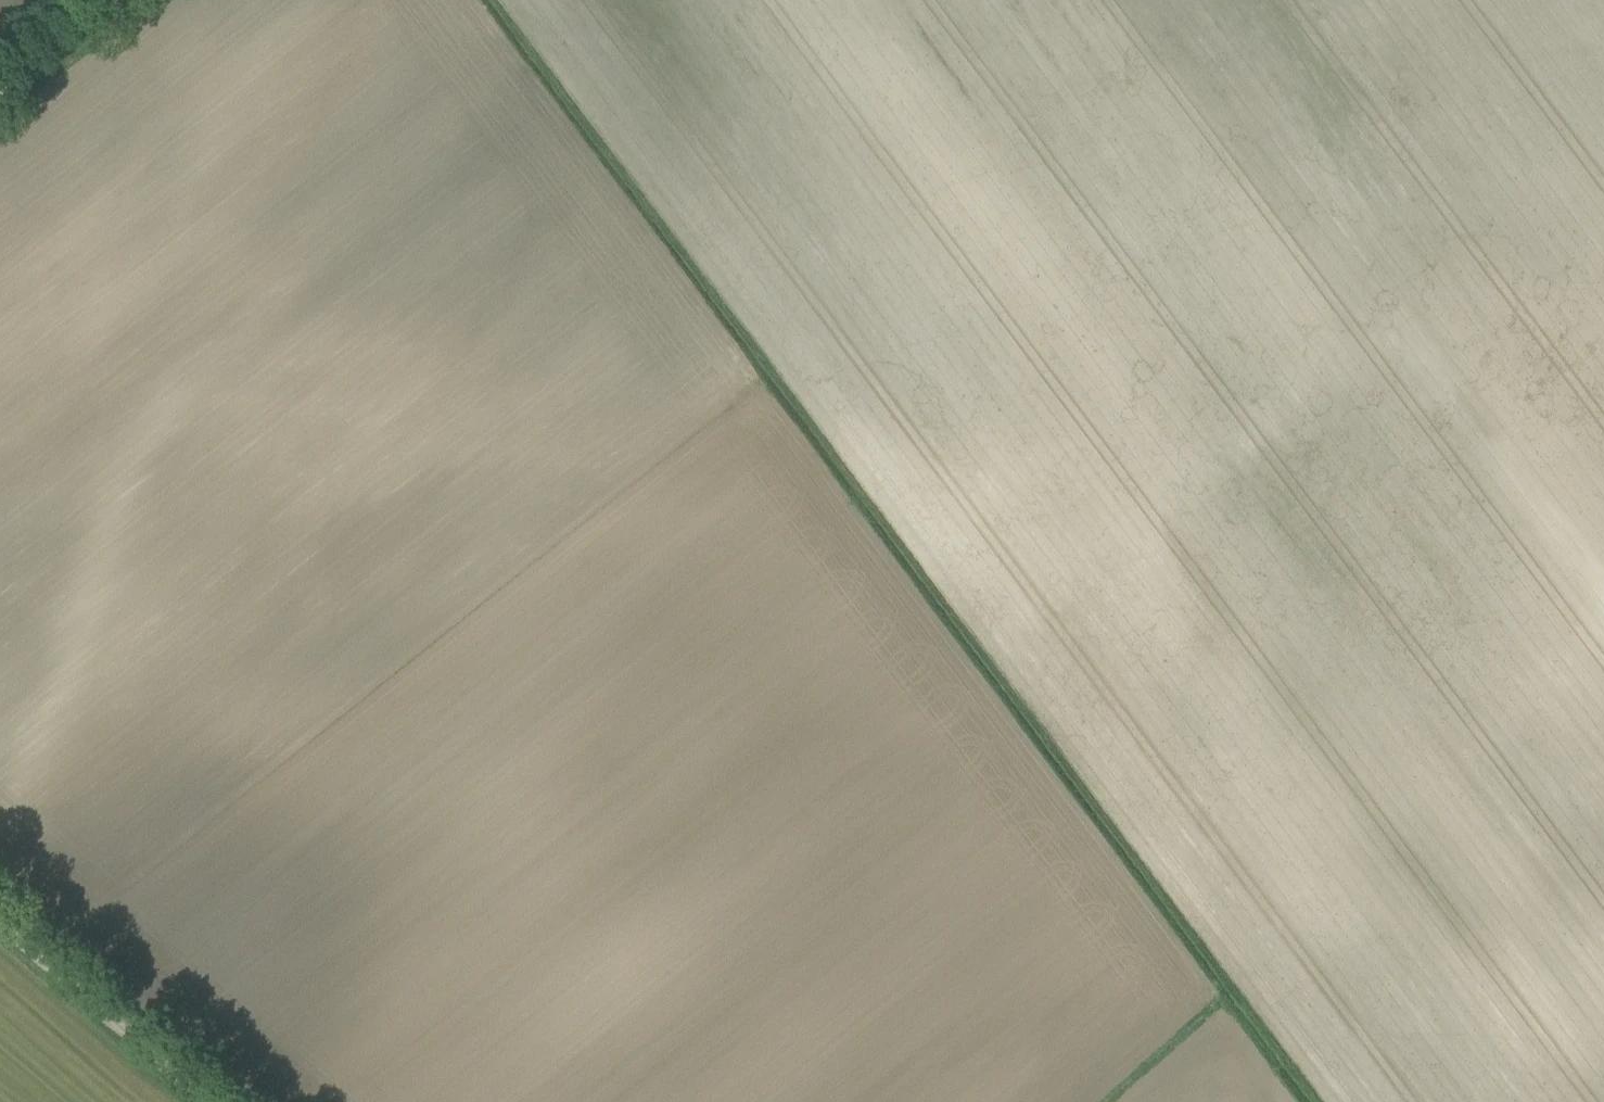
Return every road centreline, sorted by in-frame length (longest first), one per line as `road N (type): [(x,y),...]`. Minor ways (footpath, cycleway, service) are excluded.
road 1 (track): [(0,915),(212,1101)]
road 2 (track): [(0,88),(110,0)]

